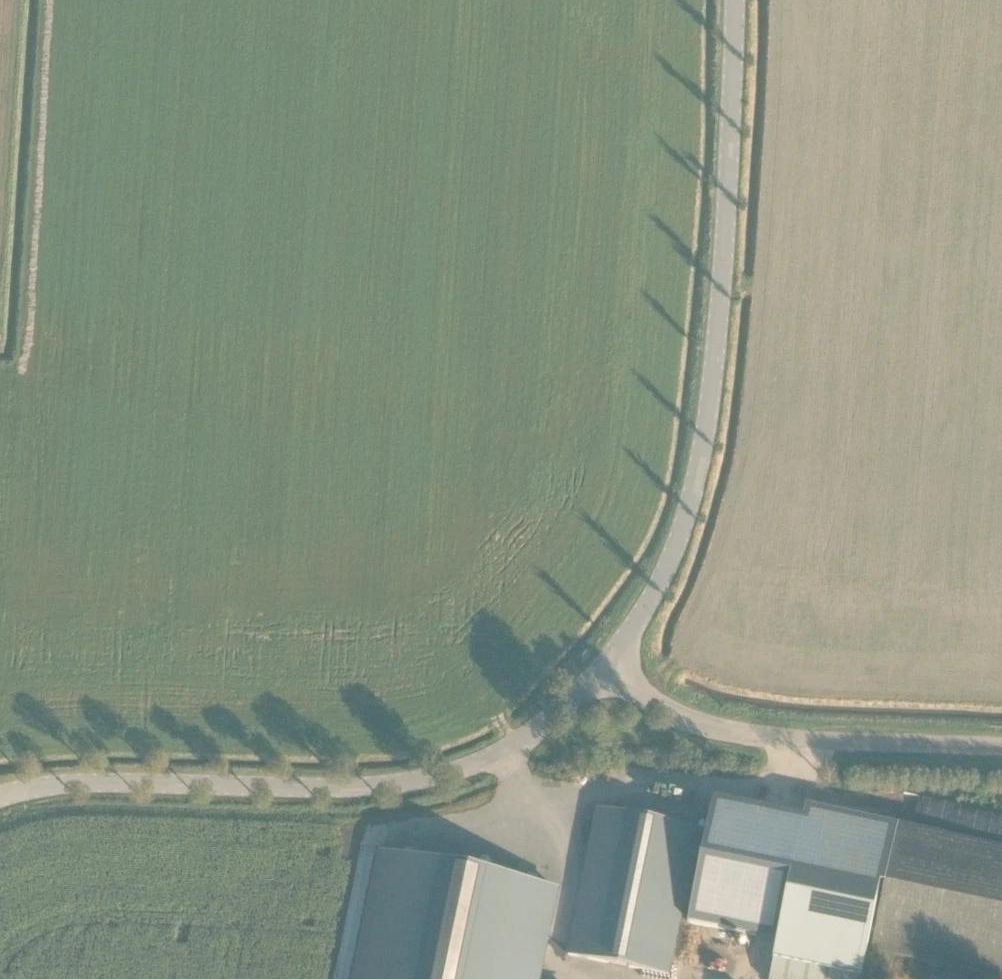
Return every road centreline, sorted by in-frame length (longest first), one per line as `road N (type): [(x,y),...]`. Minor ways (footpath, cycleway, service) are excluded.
road 1 (tertiary): [(608,664),(639,616),(693,486),(720,334),(737,0)]
road 2 (tertiary): [(0,796),(23,789),(399,786),(480,765),(544,724),(608,664)]
road 3 (tertiary): [(1001,752),(715,722),(608,664)]

